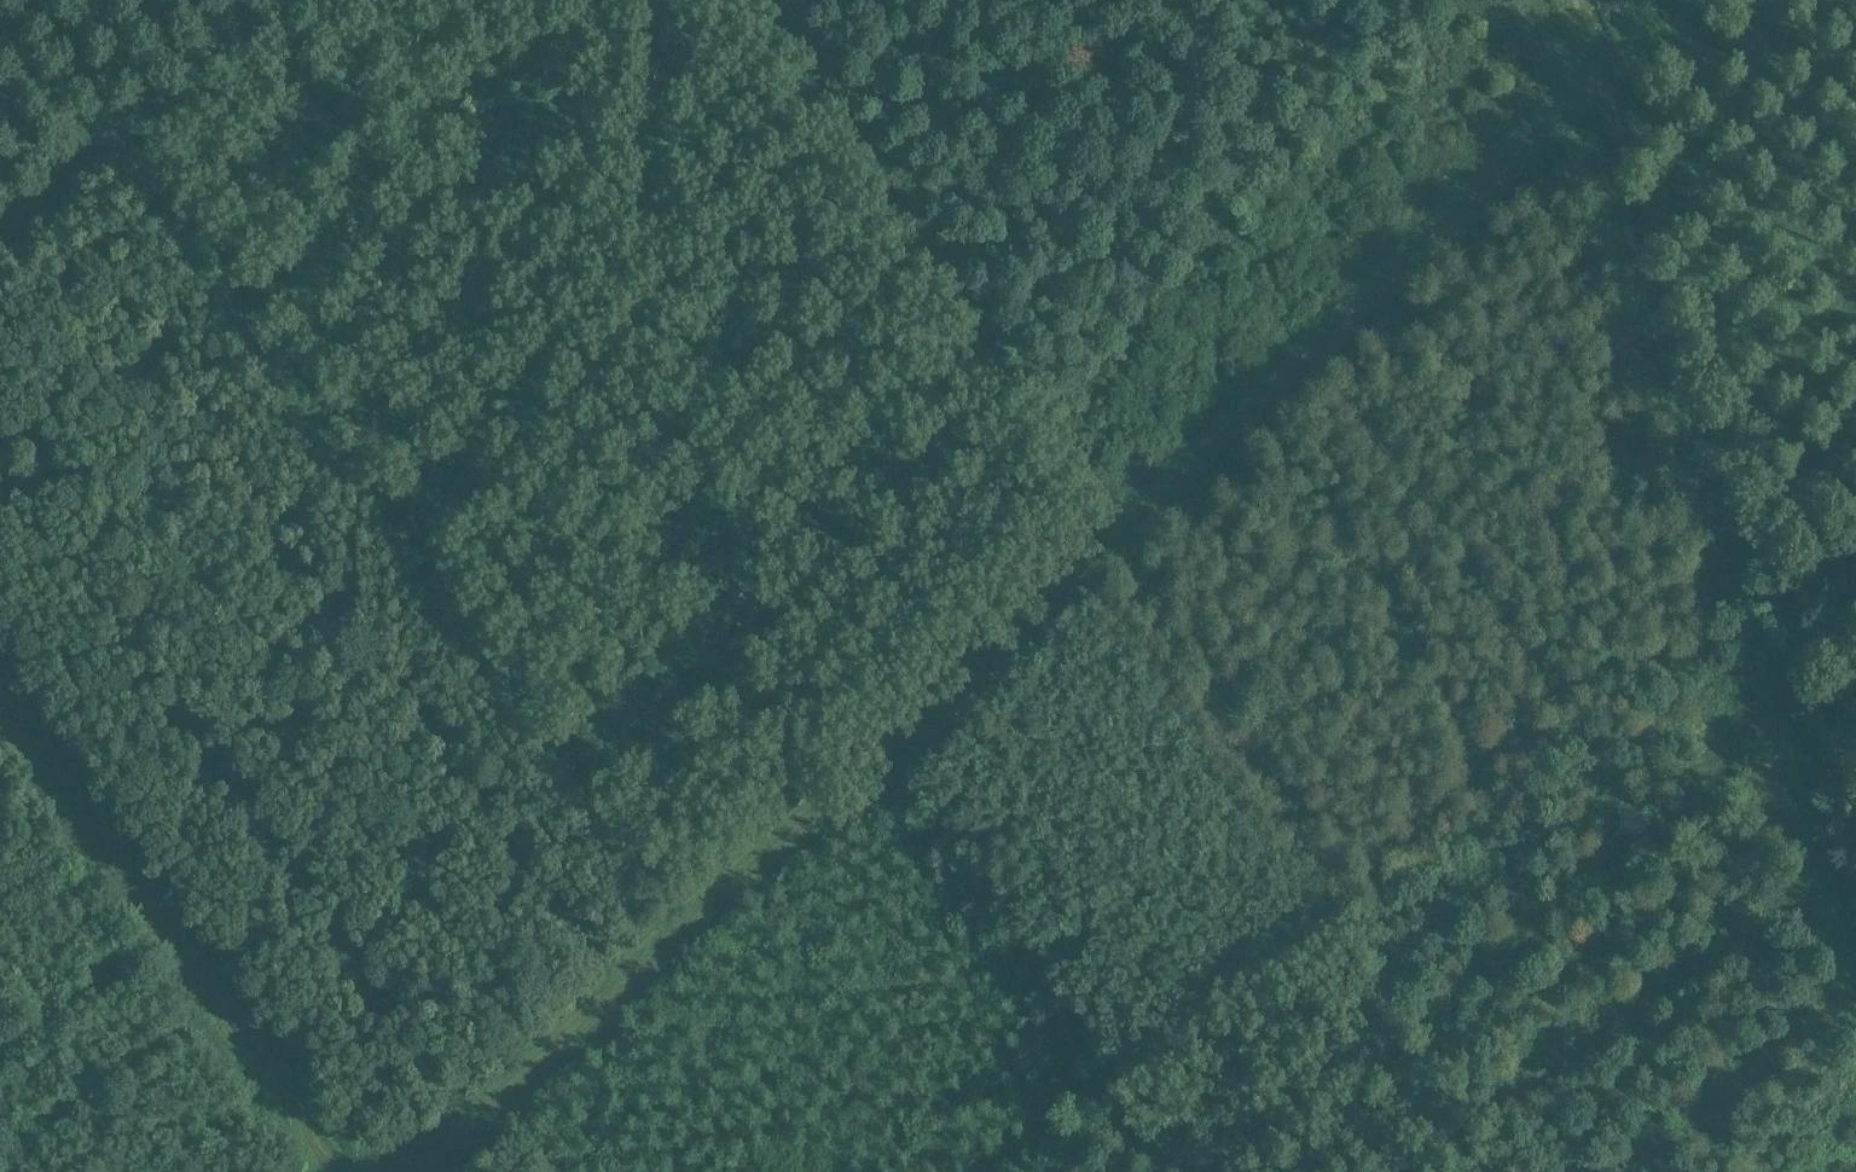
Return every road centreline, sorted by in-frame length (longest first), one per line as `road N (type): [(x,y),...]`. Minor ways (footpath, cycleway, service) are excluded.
road 1 (track): [(398,1171),(1045,604),(1649,0)]
road 2 (track): [(331,1171),(0,692)]

